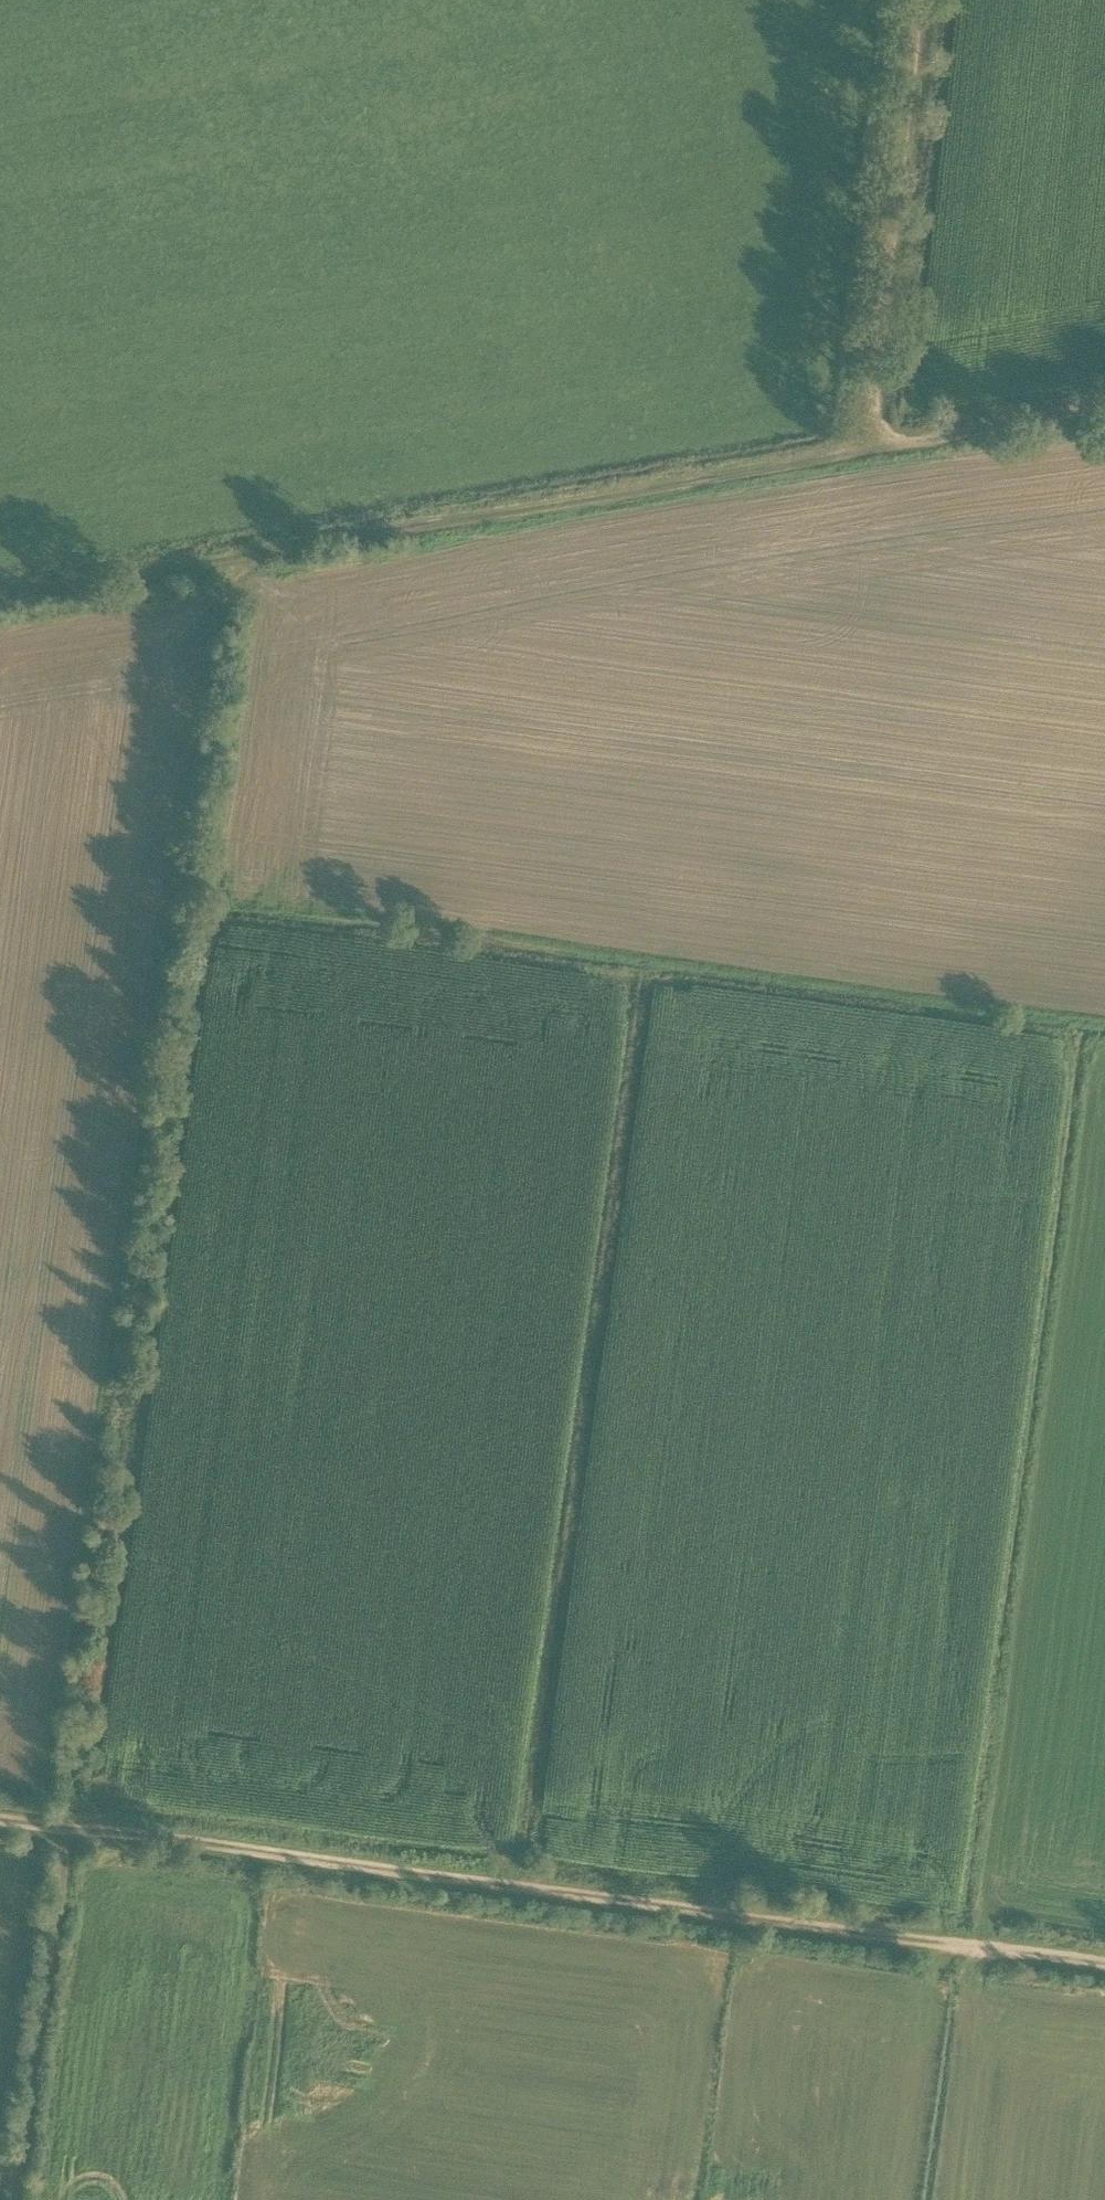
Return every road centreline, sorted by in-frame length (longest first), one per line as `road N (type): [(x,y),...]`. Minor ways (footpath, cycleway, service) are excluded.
road 1 (track): [(66,1828),(1104,1969)]
road 2 (track): [(874,450),(0,599)]
road 3 (track): [(874,450),(872,387),(917,0)]
road 4 (track): [(66,1828),(16,2199)]
road 5 (track): [(1104,411),(874,450)]

